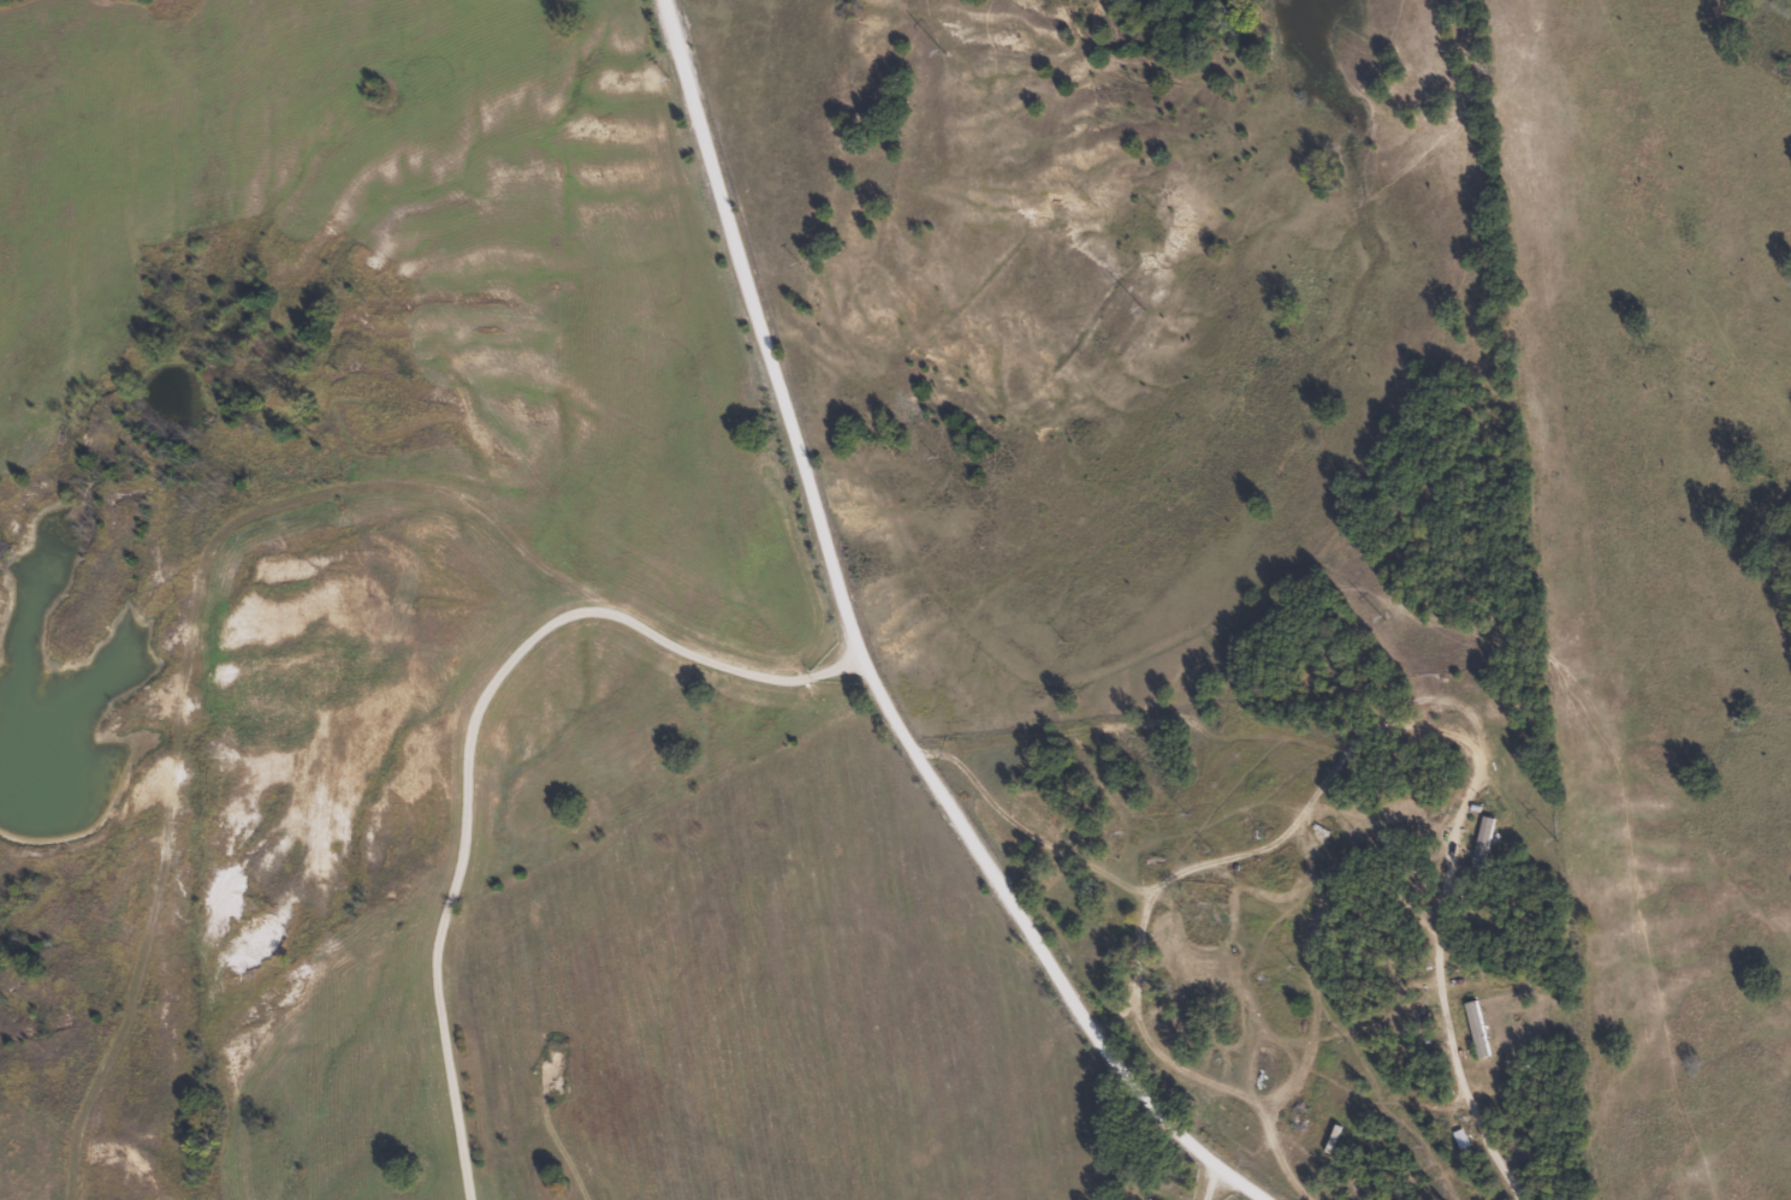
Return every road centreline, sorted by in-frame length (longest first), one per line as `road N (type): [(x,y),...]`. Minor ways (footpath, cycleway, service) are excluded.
road 1 (residential): [(663,0),(803,483),(823,619),(902,773),(1098,1039),(1260,1199)]

